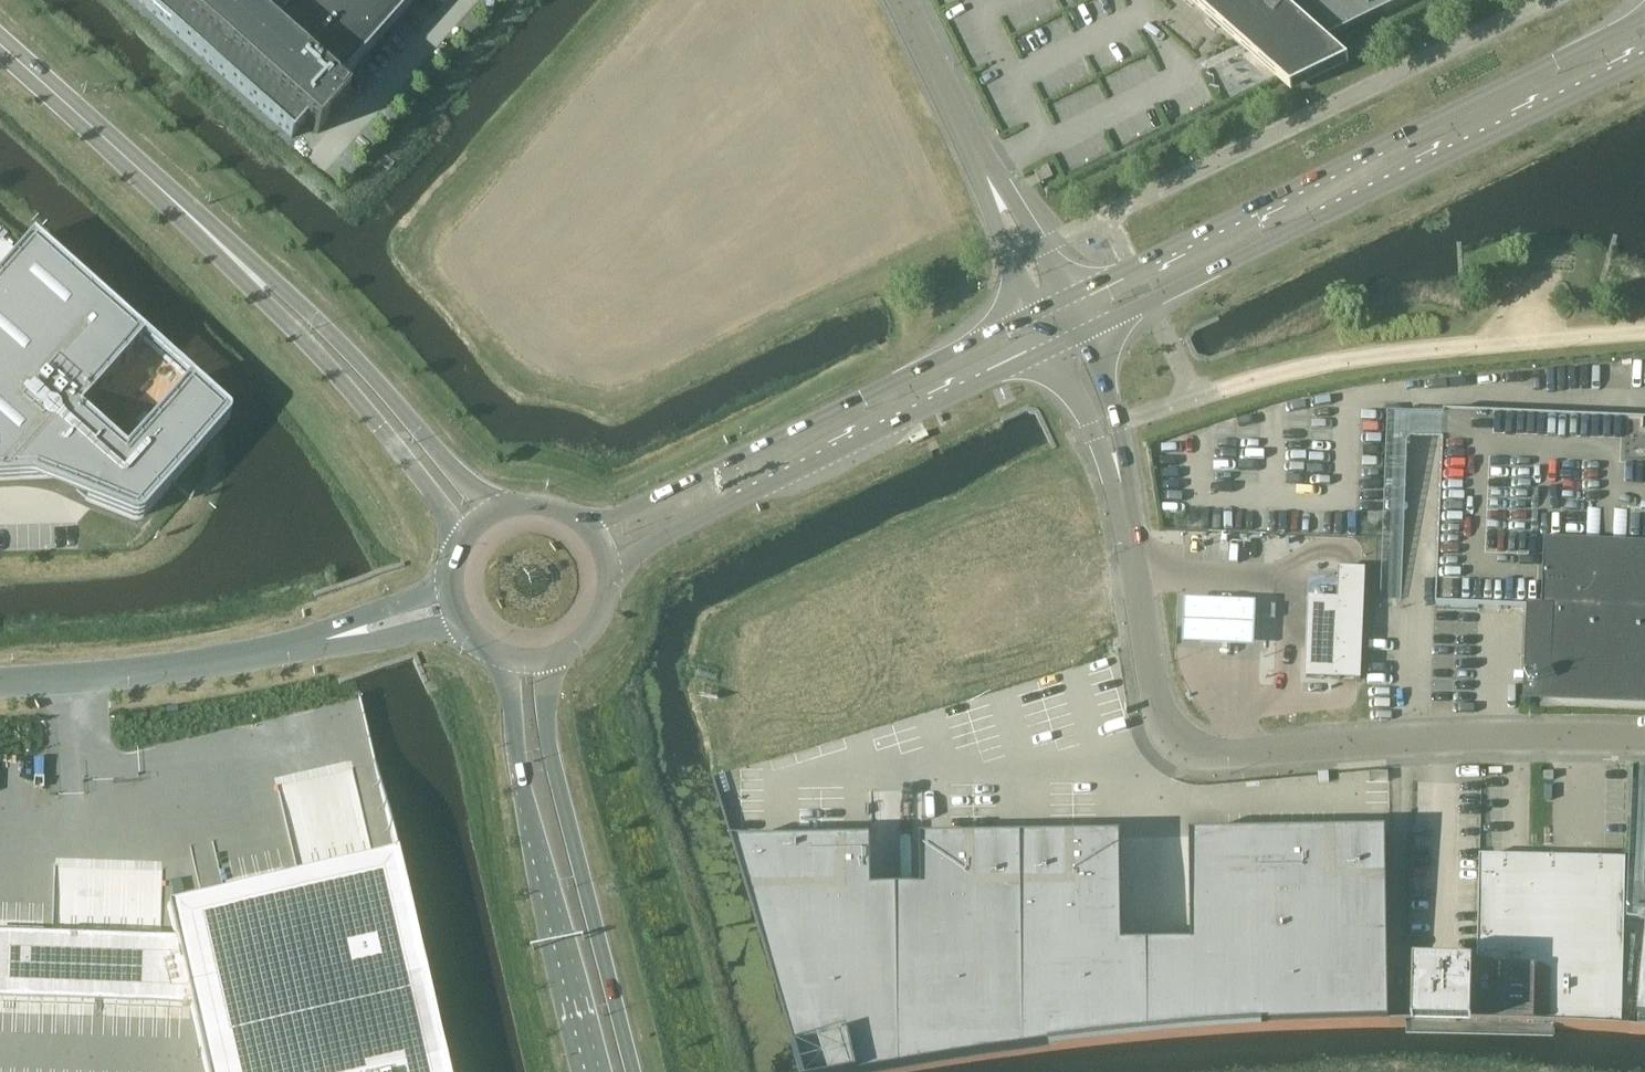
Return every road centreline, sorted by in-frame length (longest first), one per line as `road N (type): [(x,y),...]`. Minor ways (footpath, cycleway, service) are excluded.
road 1 (unclassified): [(1644,743),(1524,738),(1212,761),(1171,747),(1152,705),(1111,467)]
road 2 (secondary): [(1644,15),(1067,298)]
road 3 (secondary): [(1083,331),(1644,59)]
road 4 (secondary): [(607,565),(1052,345)]
road 5 (secondary): [(1035,313),(590,532)]
road 6 (secondary): [(505,660),(529,818),(595,1071)]
road 7 (secondary): [(633,1071),(551,738),(552,660)]
road 8 (tertiary): [(499,510),(303,308),(238,259)]
road 9 (tertiary): [(238,259),(263,300),(414,471),(462,541)]
road 10 (unclassified): [(342,634),(249,658),(0,677)]
road 11 (tertiary): [(238,259),(0,43)]
road 12 (unclassified): [(987,166),(900,0)]
road 13 (unclassified): [(987,166),(995,218),(1035,313)]
road 14 (unclassified): [(1067,298),(1021,208),(987,166)]
road 15 (unclassified): [(1111,467),(1114,428),(1083,331)]
road 16 (unclassified): [(1052,345),(1111,467)]
road 17 (secondary): [(552,660),(574,650),(604,613),(607,565)]

